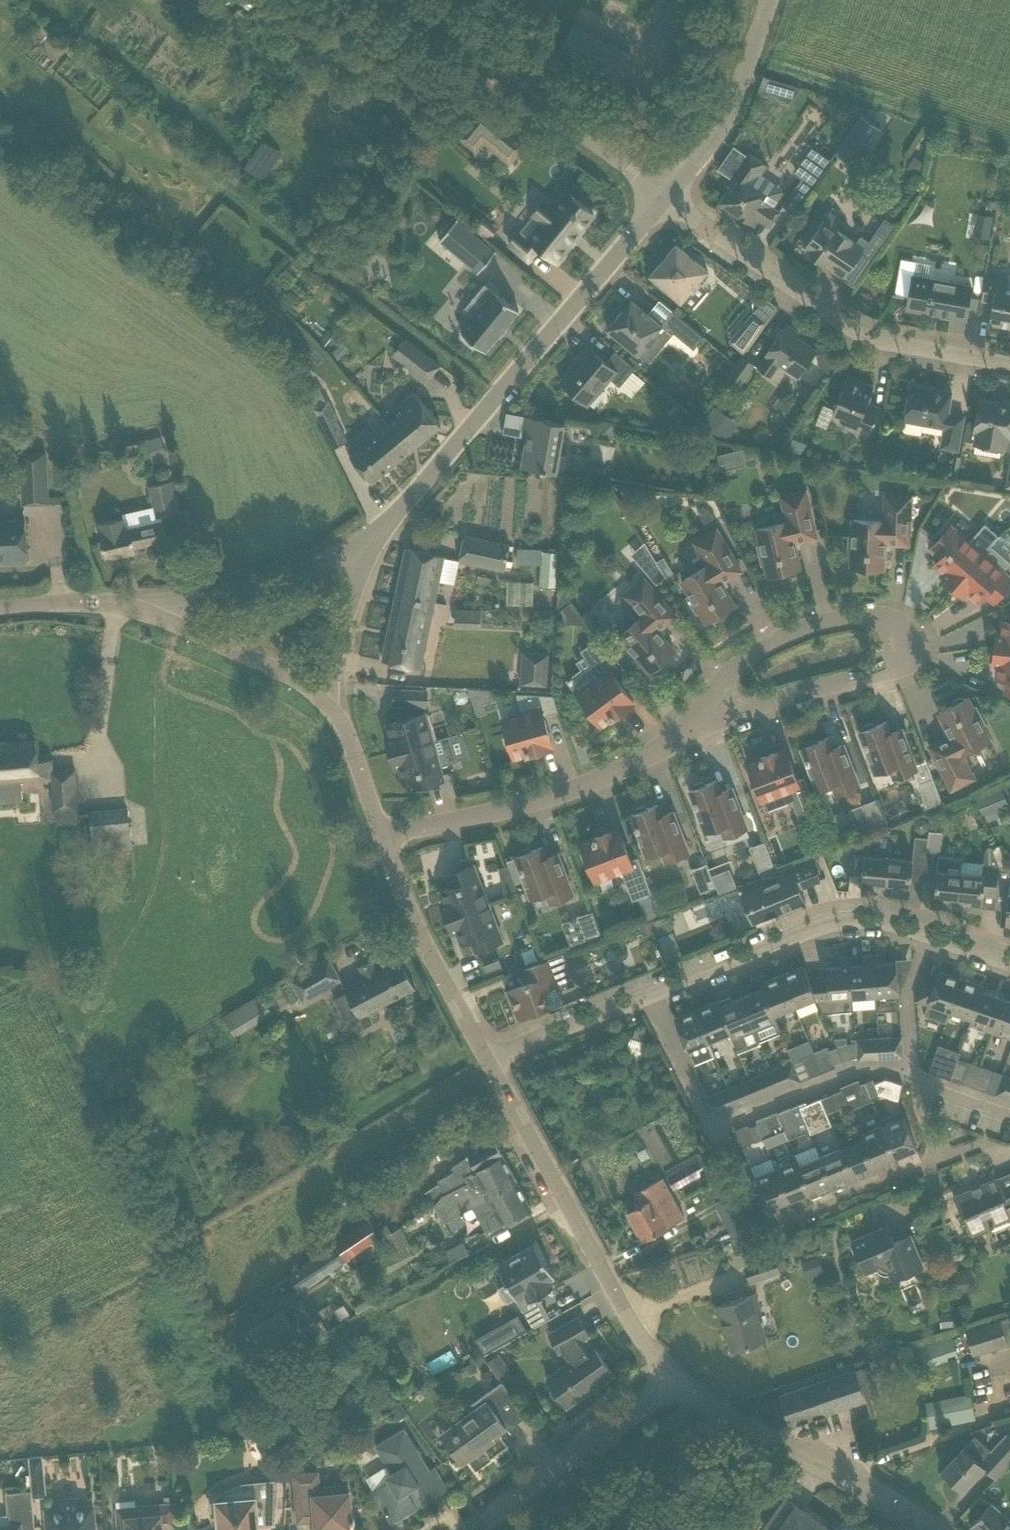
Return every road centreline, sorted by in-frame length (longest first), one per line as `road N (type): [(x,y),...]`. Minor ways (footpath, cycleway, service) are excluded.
road 1 (residential): [(371,542),(668,192)]
road 2 (residential): [(694,736),(751,655),(783,638),(860,618),(896,627),(903,655),(883,678),(758,708)]
road 3 (residential): [(1009,363),(886,348),(844,331),(668,192)]
road 4 (residential): [(651,990),(854,920),(884,921),(1009,962)]
road 5 (residential): [(674,1377),(604,1292),(490,1061)]
road 6 (residential): [(915,1069),(867,1070),(709,1118),(651,990)]
road 7 (residential): [(694,736),(527,809),(386,842)]
road 8 (residential): [(932,1529),(824,1456),(718,1412),(674,1377)]
road 9 (residential): [(482,1529),(674,1377)]
road 10 (residential): [(490,1061),(414,920),(386,842)]
road 11 (residential): [(148,608),(274,579),(371,542)]
road 12 (residential): [(668,192),(730,112),(769,0)]
road 13 (residential): [(328,703),(299,680),(148,608)]
road 14 (residential): [(490,1061),(651,990)]
road 15 (residential): [(328,703),(326,661),(371,542)]
road 16 (residential): [(668,192),(530,95)]
road 17 (unclassified): [(530,95),(392,0)]
road 18 (residential): [(386,842),(328,703)]
road 19 (residential): [(0,602),(67,595),(148,608)]

